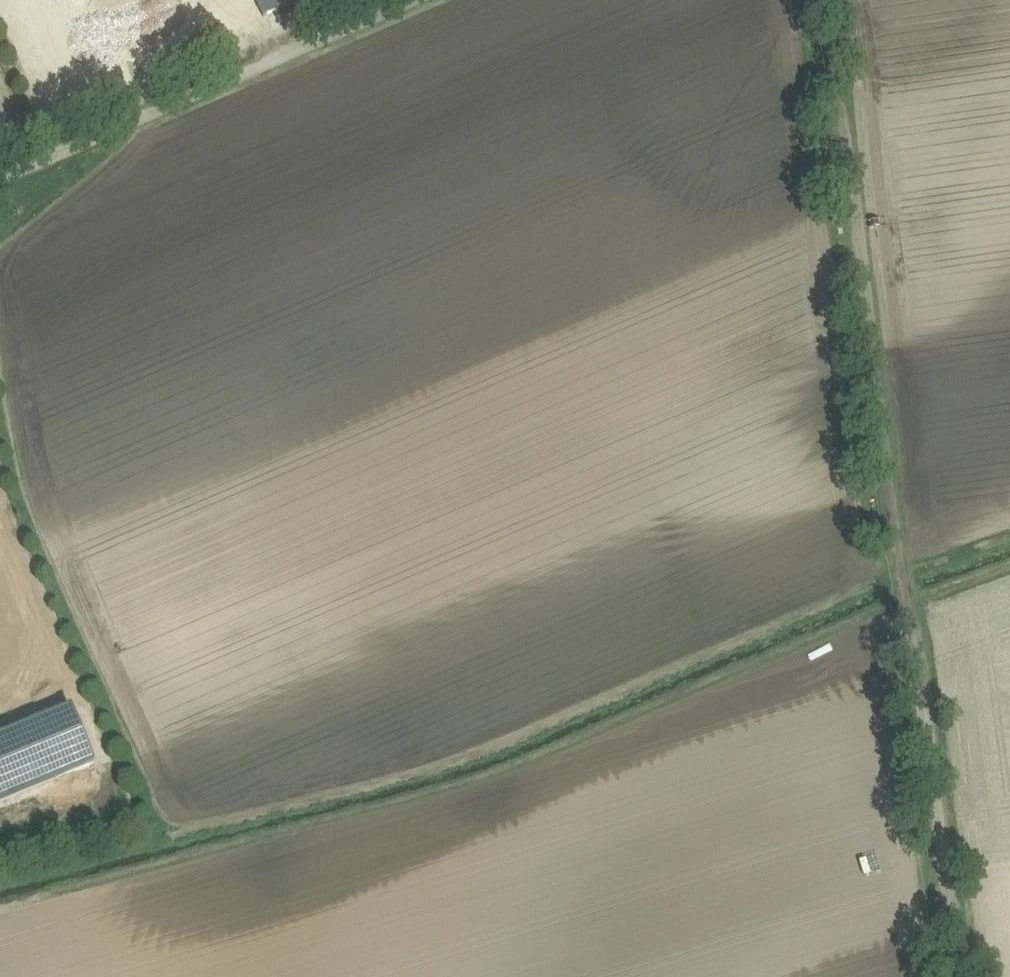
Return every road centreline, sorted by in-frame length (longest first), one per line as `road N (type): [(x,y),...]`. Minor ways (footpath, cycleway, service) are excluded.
road 1 (track): [(964,976),(826,0)]
road 2 (unclassified): [(0,178),(412,0)]

